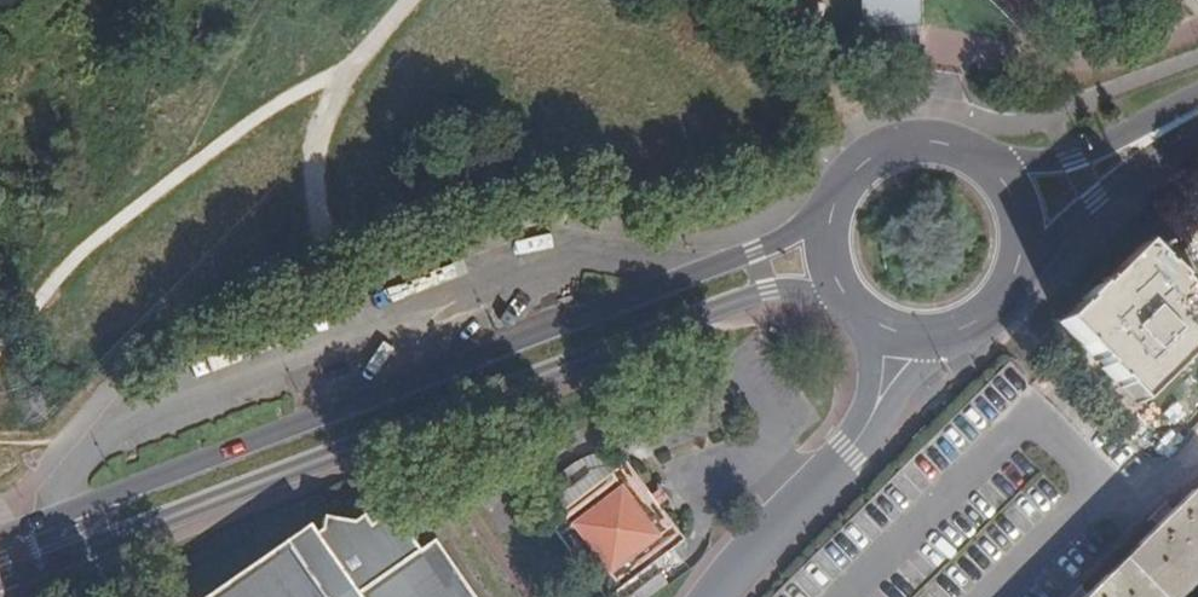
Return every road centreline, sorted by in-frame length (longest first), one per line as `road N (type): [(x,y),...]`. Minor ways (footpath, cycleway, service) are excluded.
road 1 (secondary): [(832,210),(754,253),(0,543)]
road 2 (secondary): [(0,585),(768,293),(840,285)]
road 3 (residential): [(712,596),(850,452),(915,335)]
road 4 (secondary): [(1018,275),(1096,203),(1197,133)]
road 5 (secondary): [(1197,97),(1072,158),(1041,165),(986,159)]
road 6 (secondary): [(986,159),(958,145),(896,144),(846,182),(832,210)]
road 7 (secondary): [(1018,275),(1022,212),(986,159)]
road 8 (secondary): [(915,335),(941,335),(988,315),(1018,275)]

